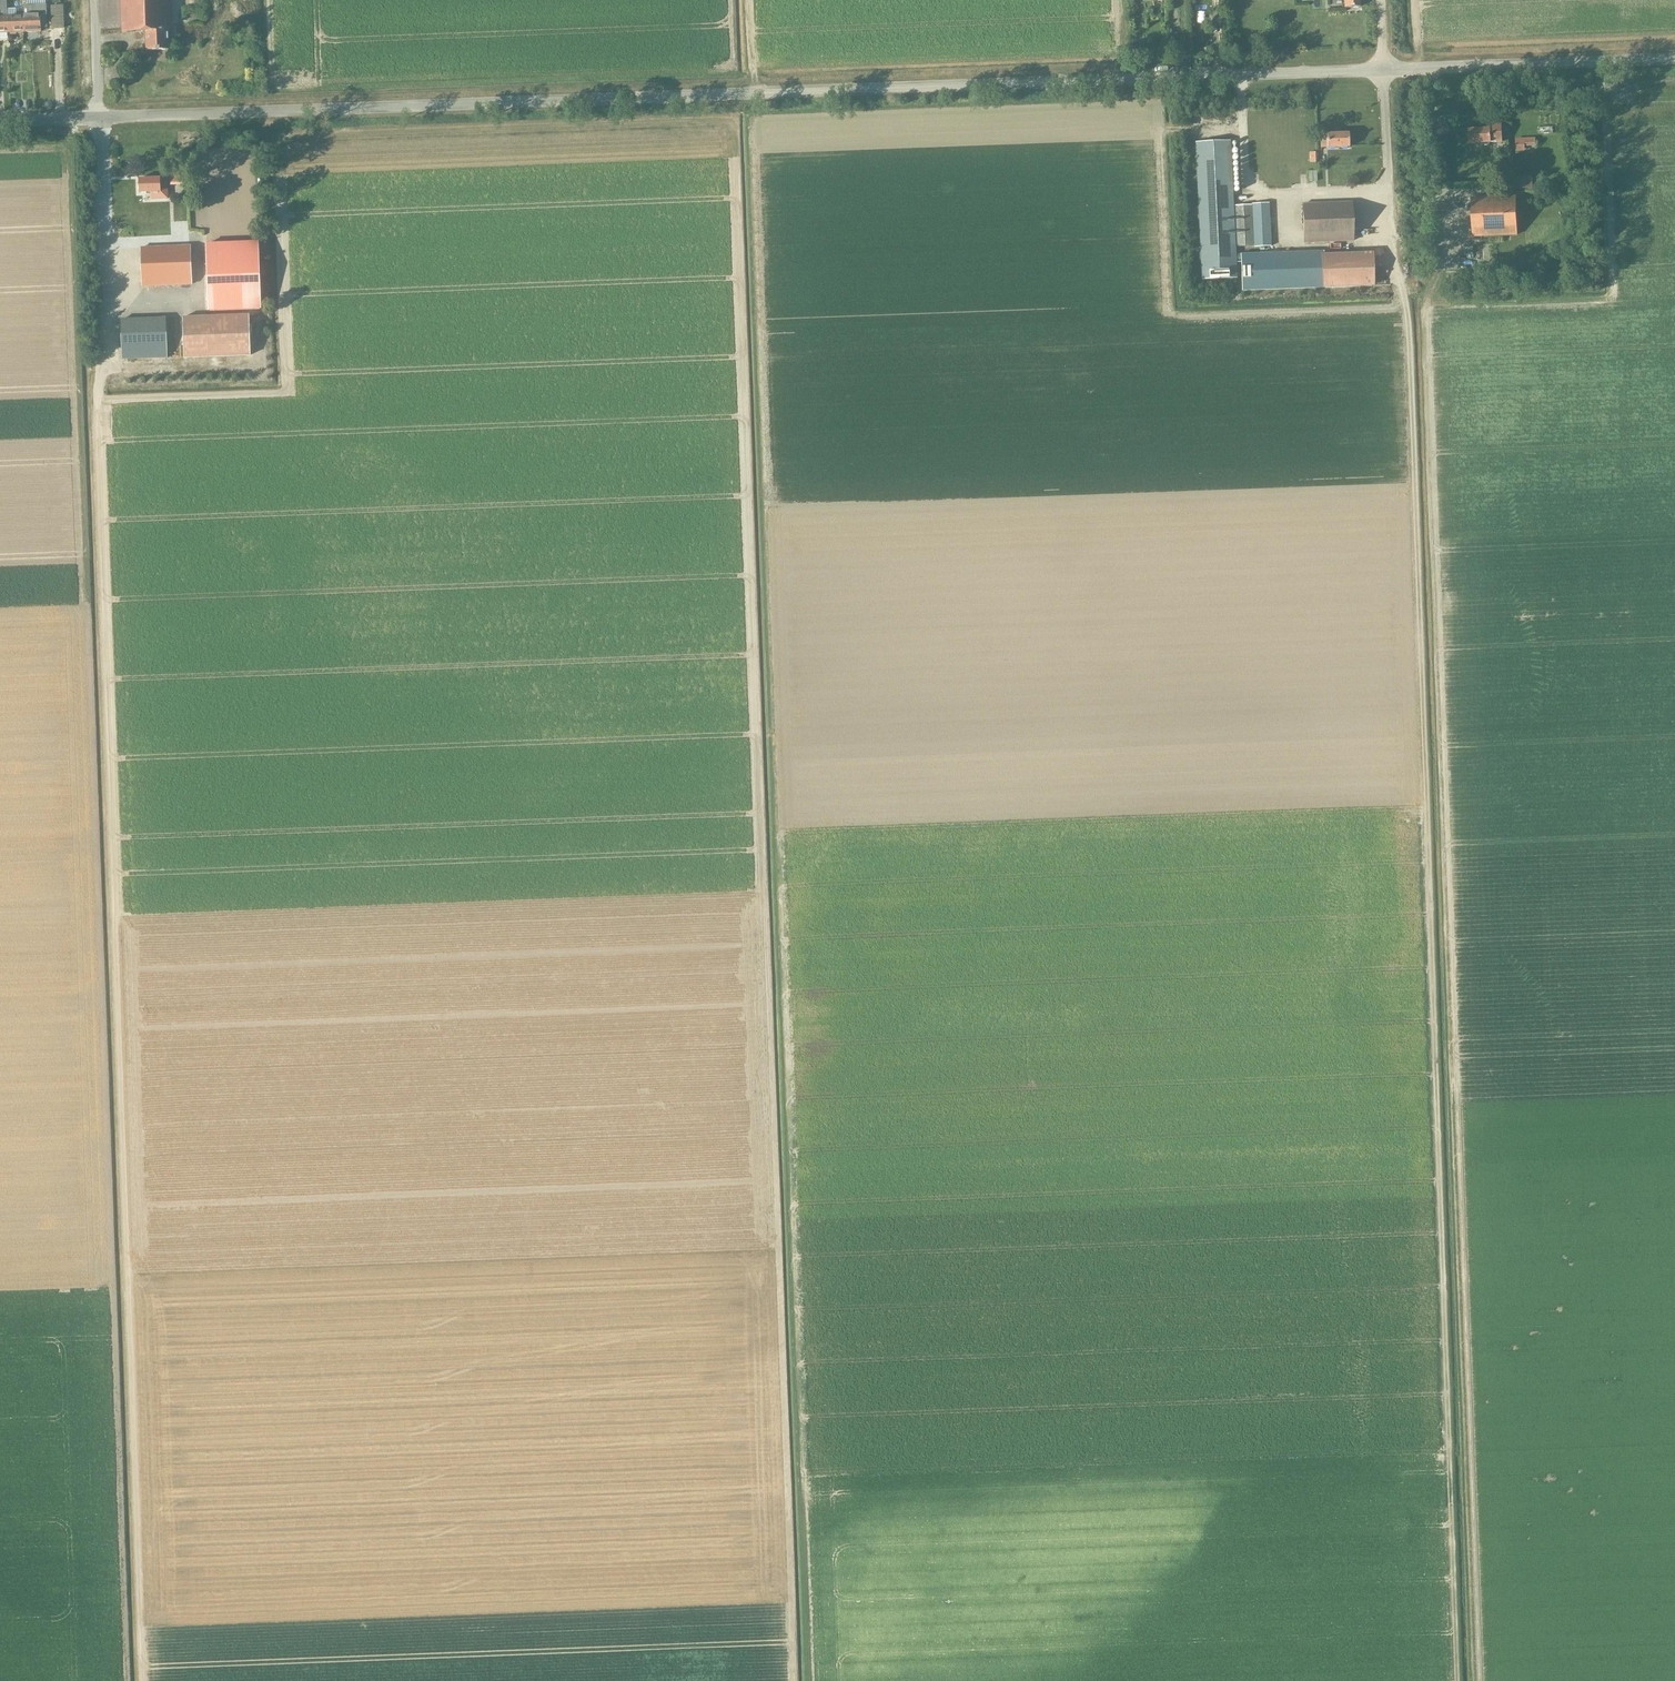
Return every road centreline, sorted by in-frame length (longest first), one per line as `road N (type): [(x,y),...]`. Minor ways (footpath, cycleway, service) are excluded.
road 1 (unclassified): [(1674,58),(0,122)]

